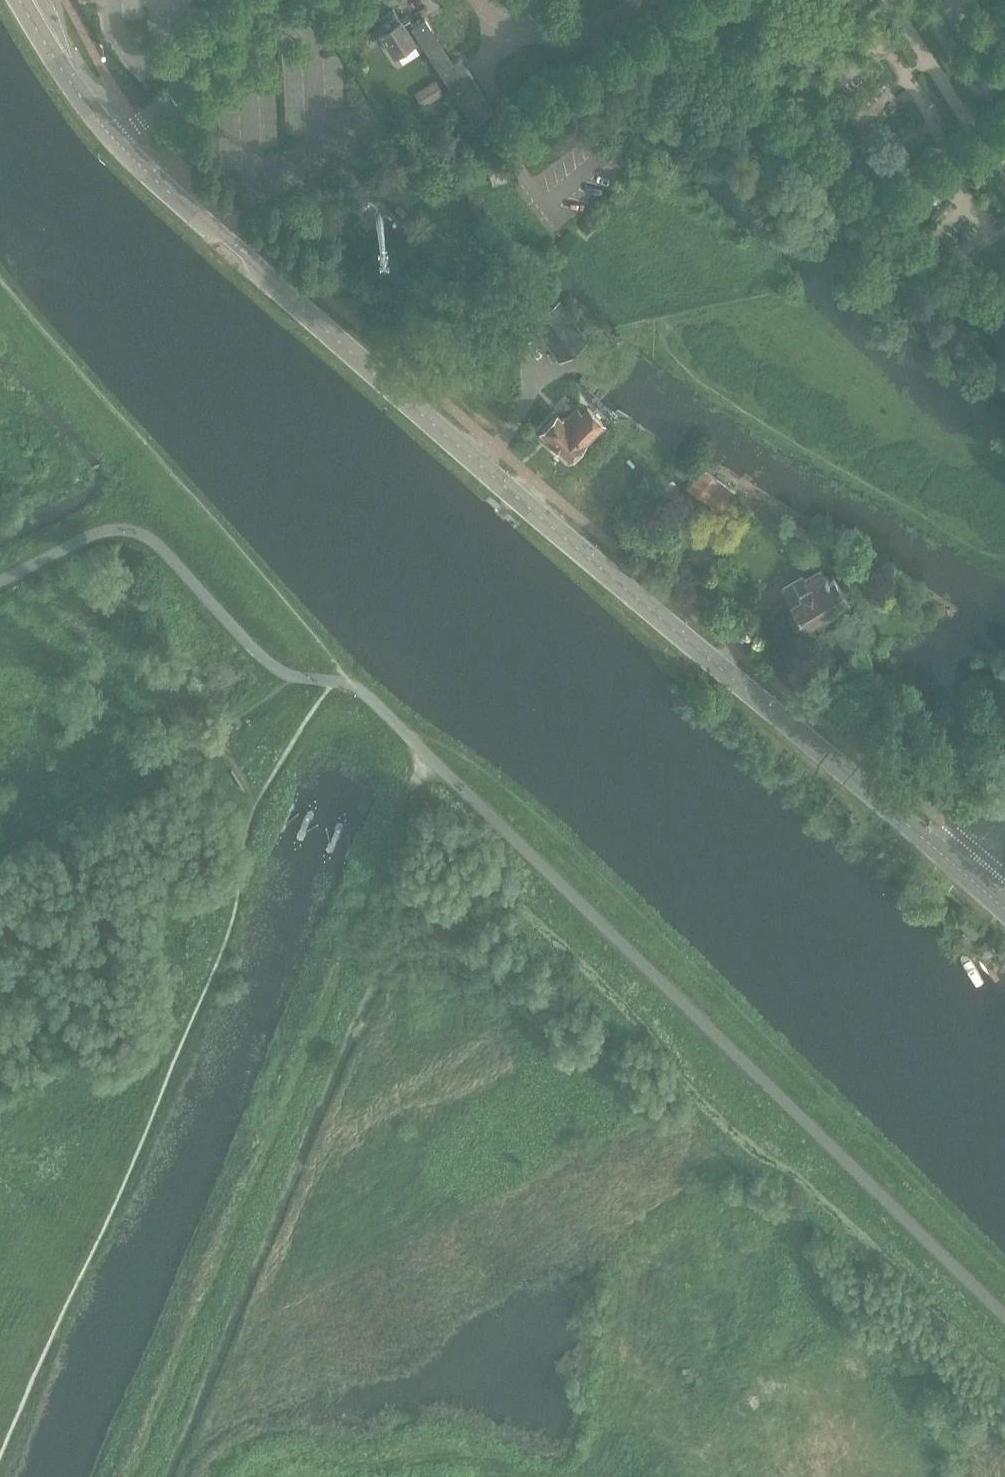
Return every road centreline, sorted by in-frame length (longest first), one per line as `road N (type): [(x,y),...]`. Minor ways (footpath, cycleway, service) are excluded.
road 1 (tertiary): [(959,866),(522,502),(159,181),(91,112),(21,0)]
road 2 (track): [(131,1476),(427,752)]

